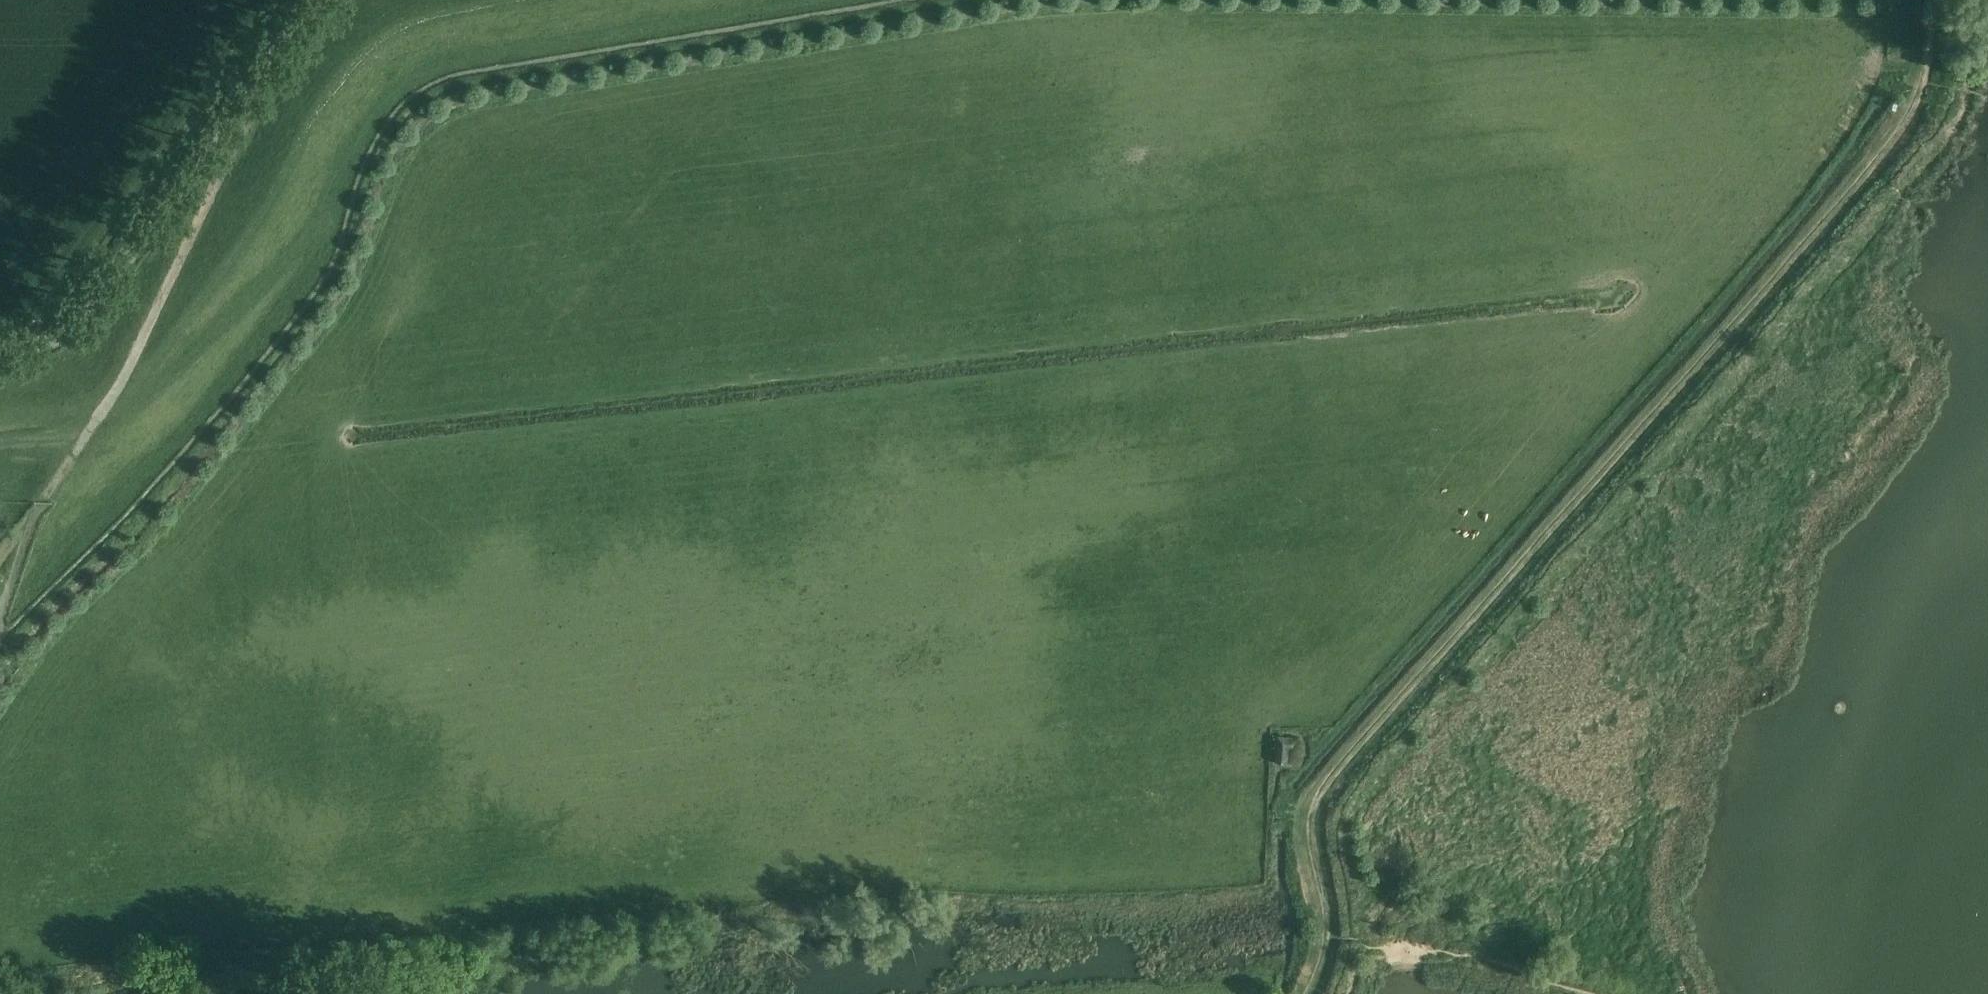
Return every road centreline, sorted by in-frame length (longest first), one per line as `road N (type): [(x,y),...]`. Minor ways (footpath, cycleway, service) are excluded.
road 1 (track): [(1306,993),(1324,959),(1308,813),(1320,786),(1684,380),(1910,112),(1923,86),(1933,0)]
road 2 (unclassified): [(0,348),(28,348),(71,324),(245,111),(322,0)]

